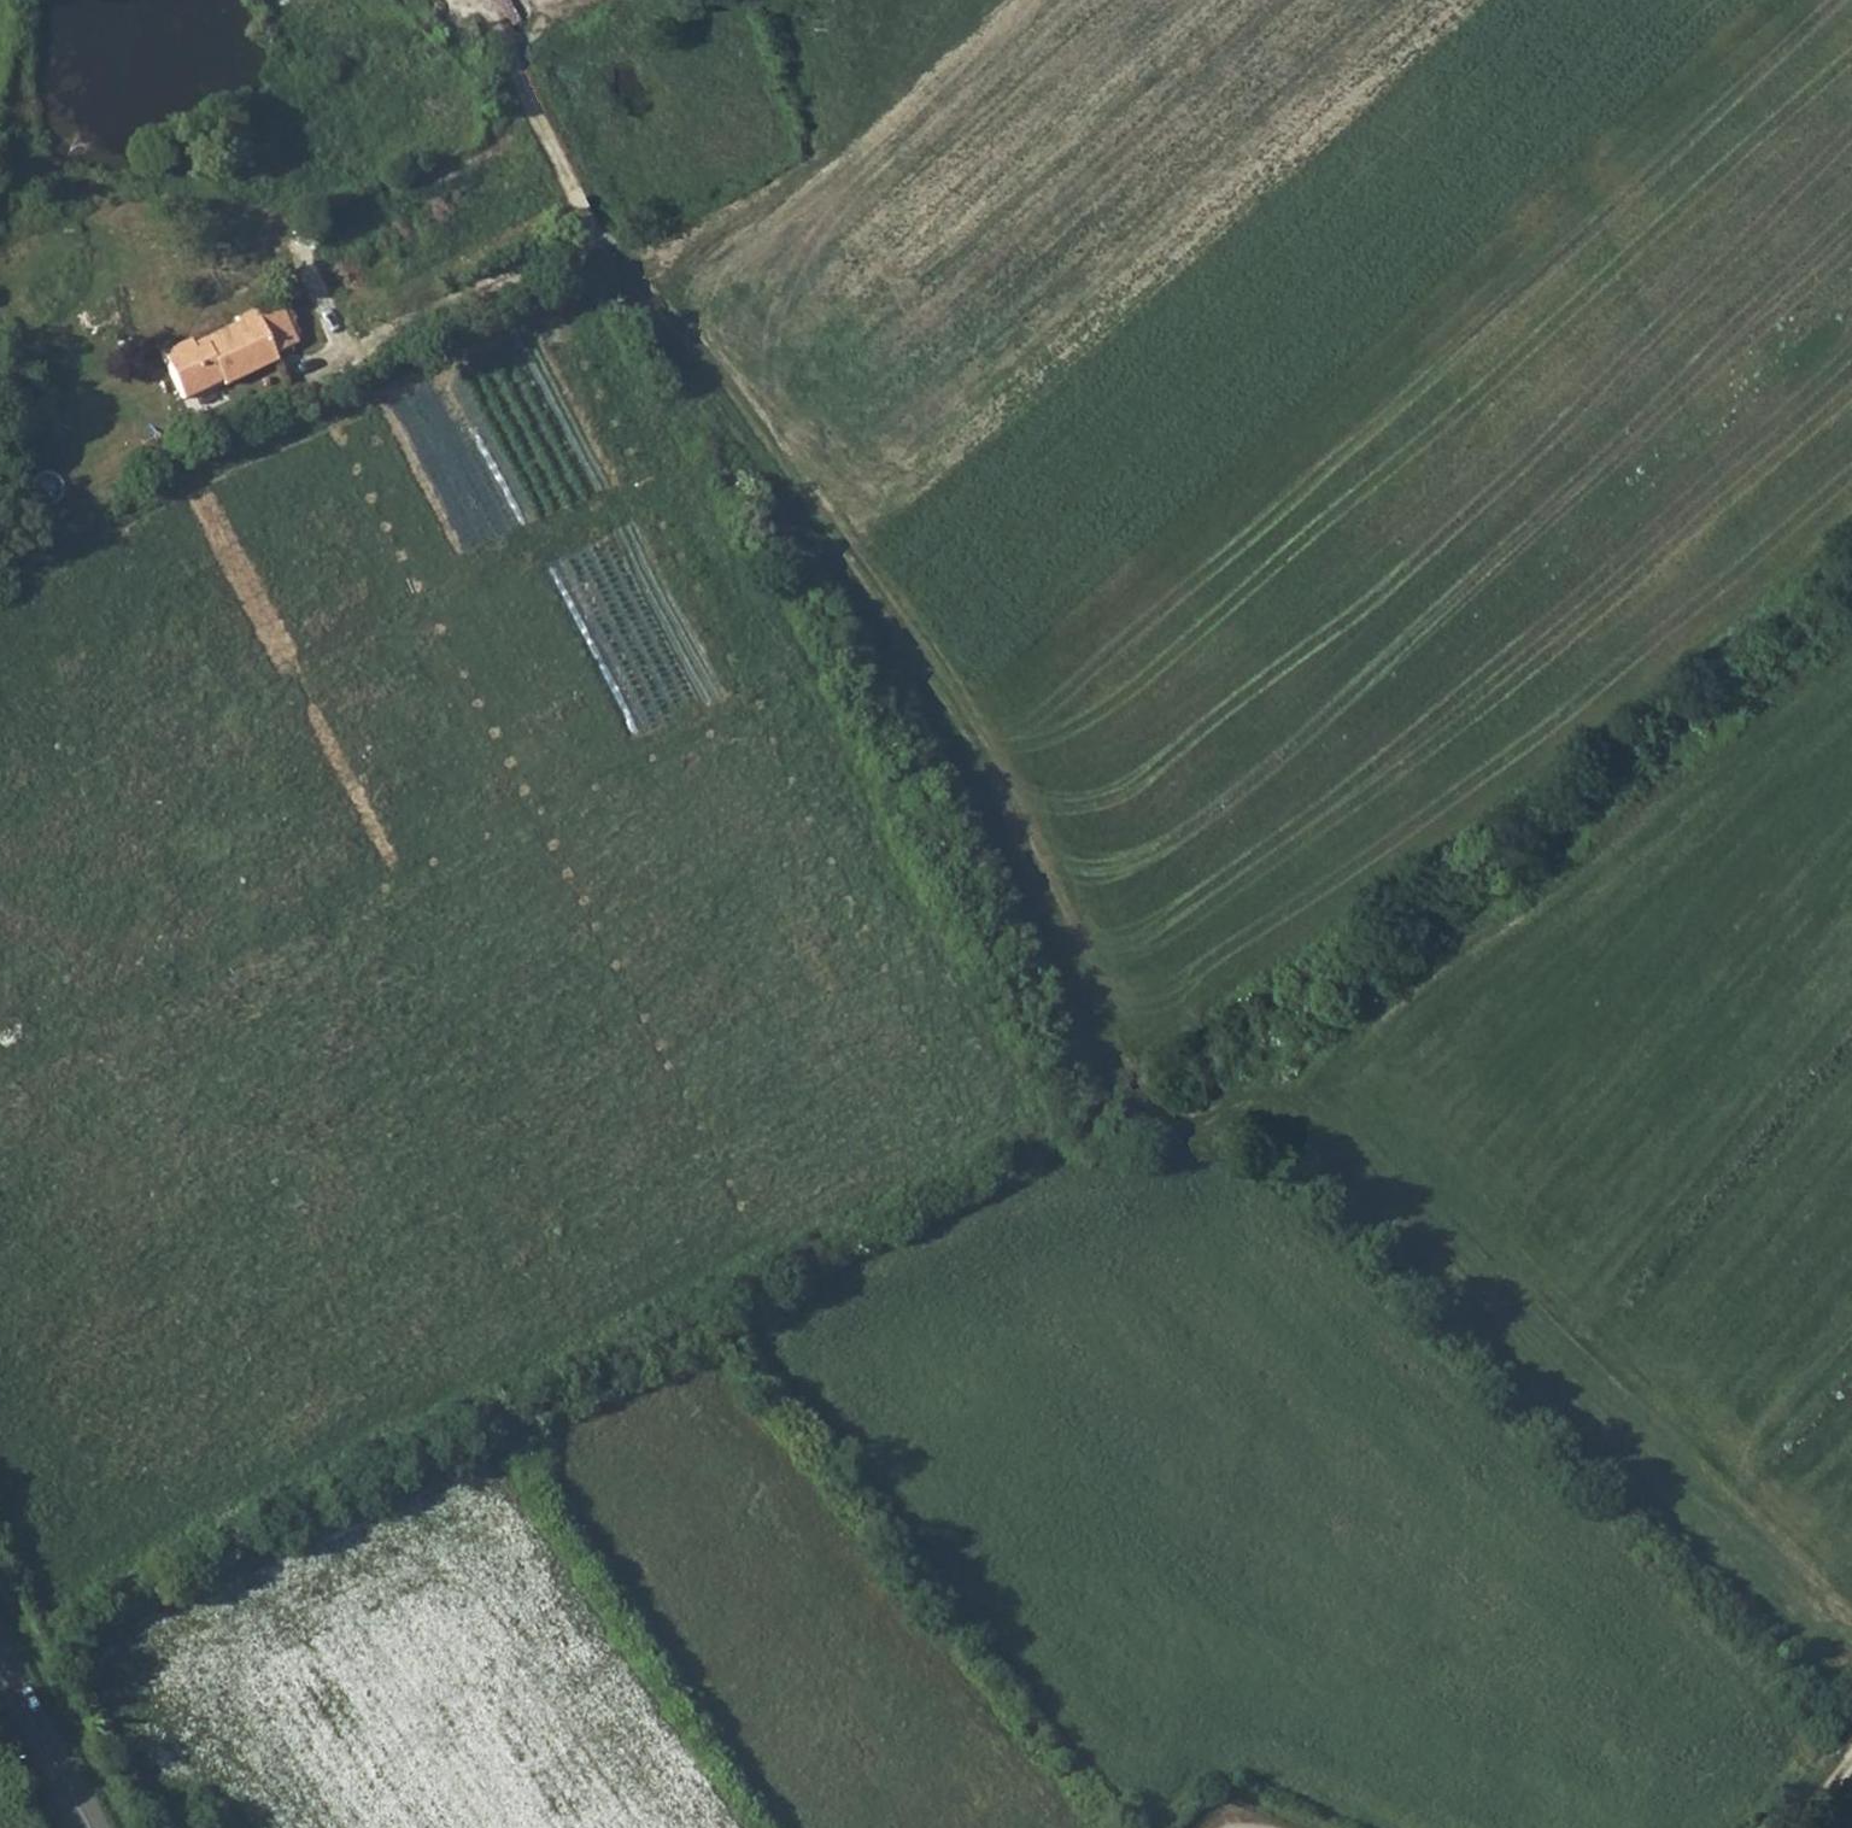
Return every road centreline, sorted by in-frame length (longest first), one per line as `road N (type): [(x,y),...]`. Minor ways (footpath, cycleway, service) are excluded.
road 1 (track): [(471,0),(597,245)]
road 2 (tertiary): [(86,1827),(0,1663)]

